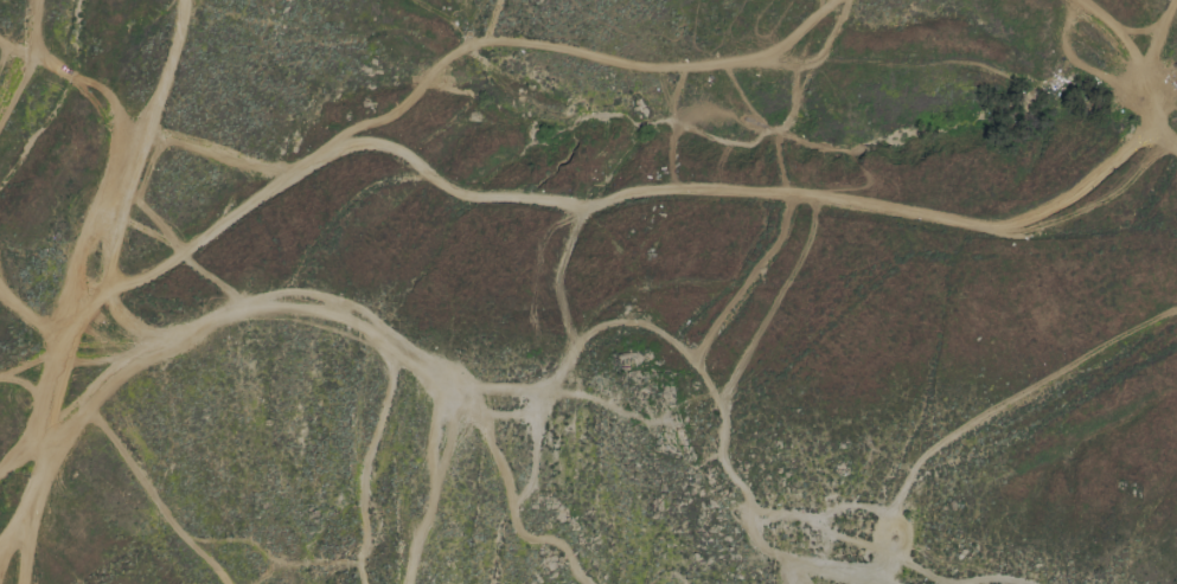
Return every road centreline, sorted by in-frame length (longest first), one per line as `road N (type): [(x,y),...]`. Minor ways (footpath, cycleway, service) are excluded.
road 1 (track): [(141,123),(279,166),(365,146),(427,173),(661,208),(875,207),(1026,219),(1162,129)]
road 2 (track): [(1176,159),(1162,129),(1157,64),(1176,28)]

